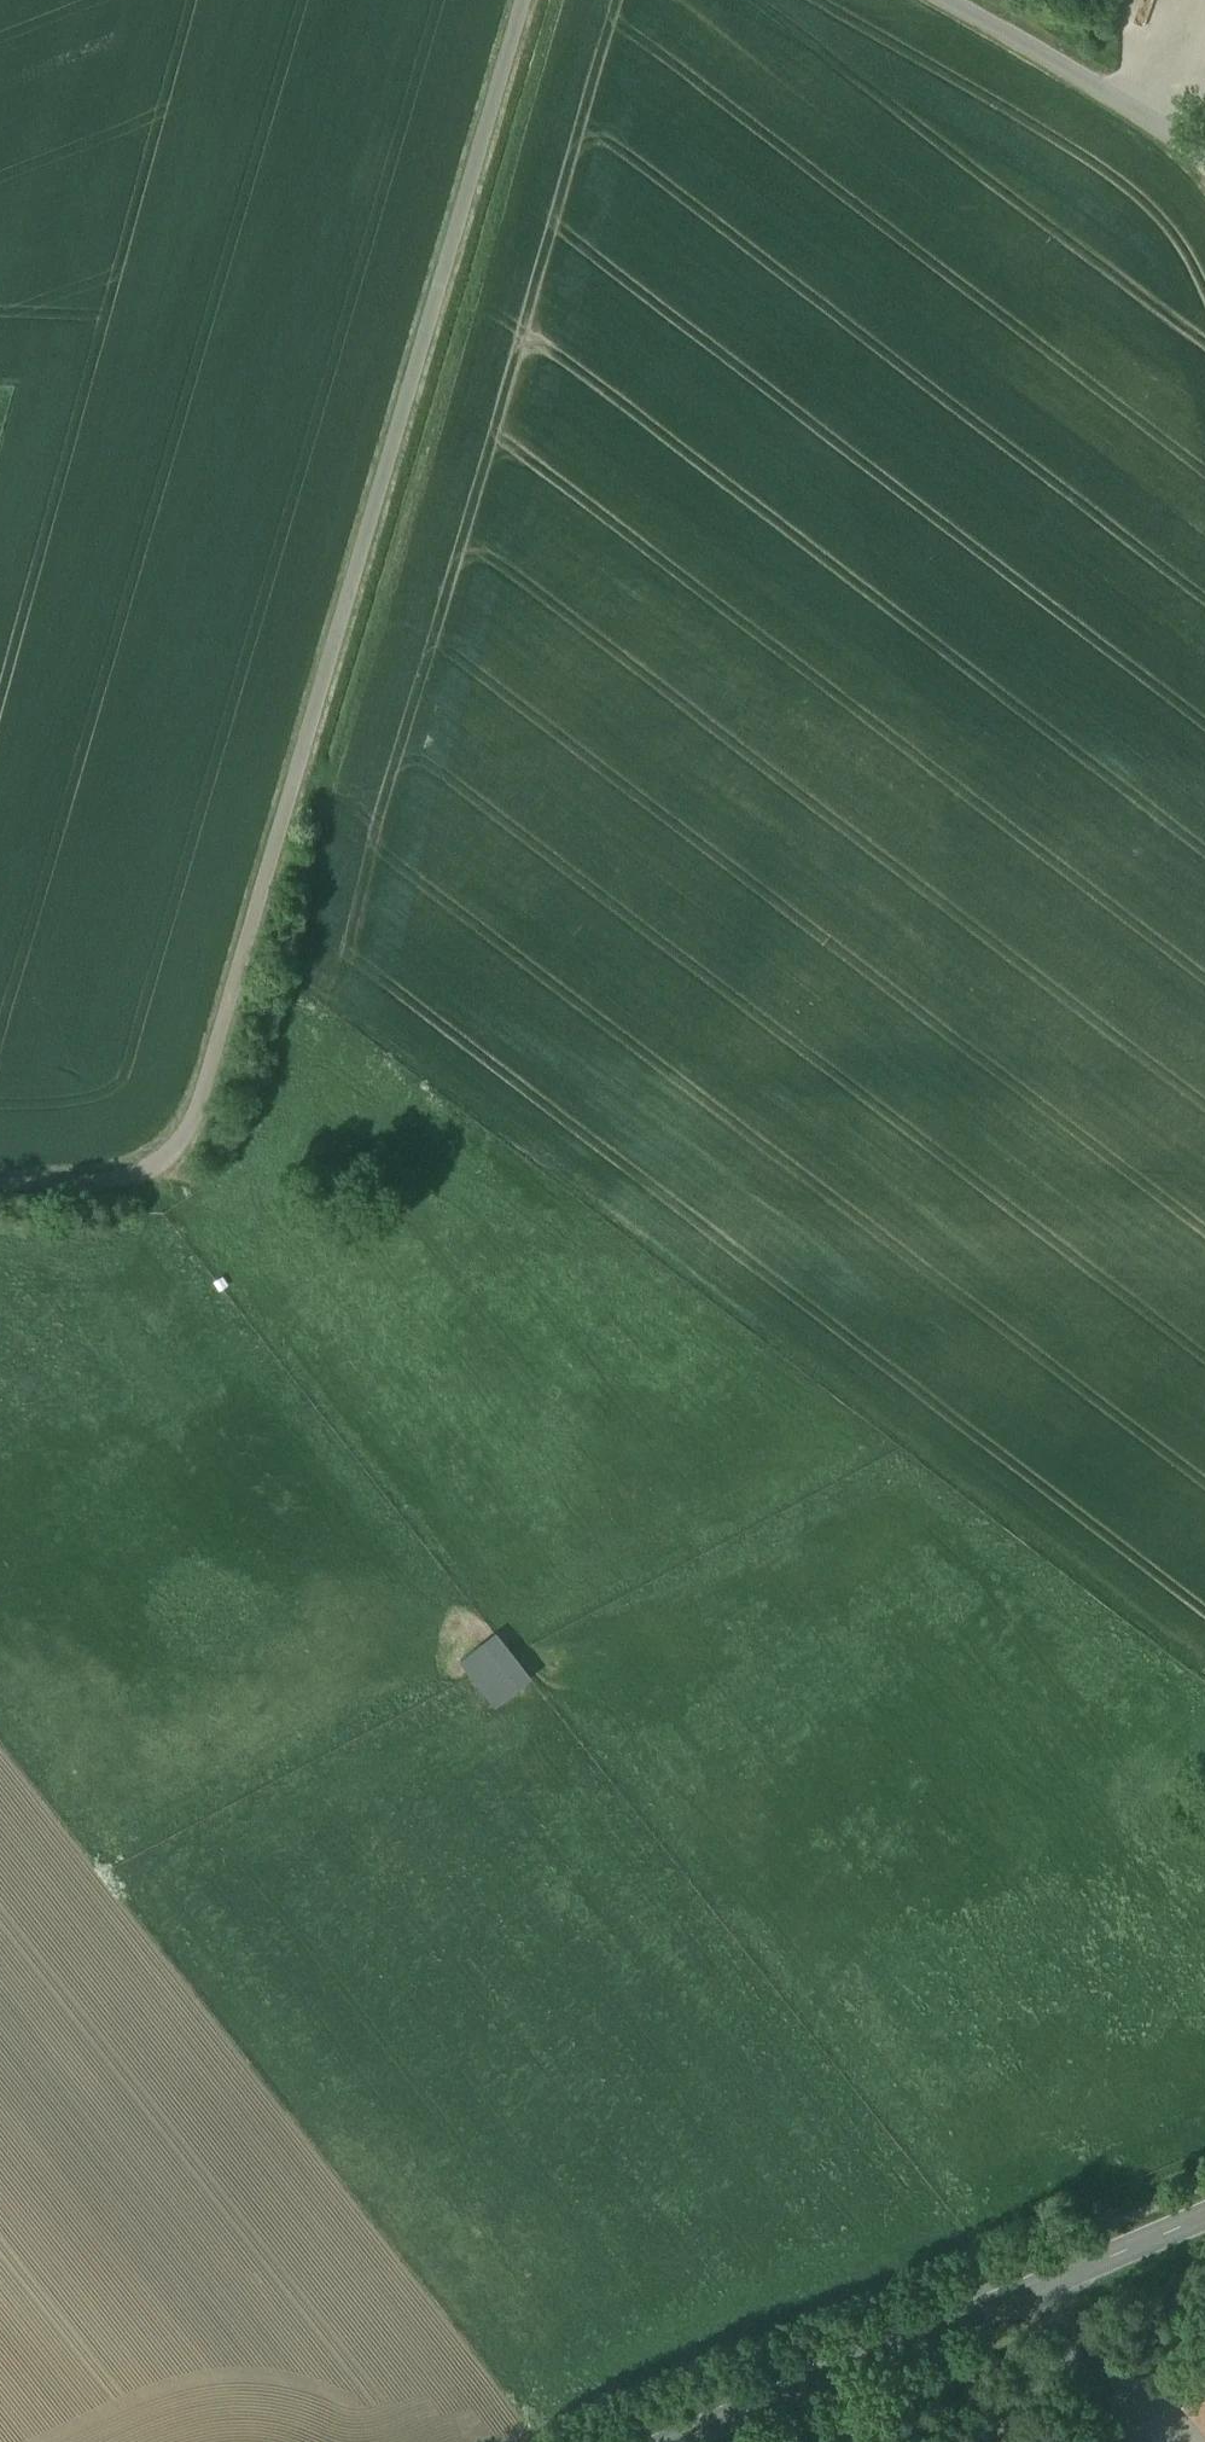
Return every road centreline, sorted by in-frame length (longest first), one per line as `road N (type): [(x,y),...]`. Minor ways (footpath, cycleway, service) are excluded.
road 1 (unclassified): [(521,0),(194,1112),(165,1148),(110,1165),(0,1173)]
road 2 (tertiary): [(675,2441),(1204,2214)]
road 3 (unclassified): [(1204,139),(970,0)]

